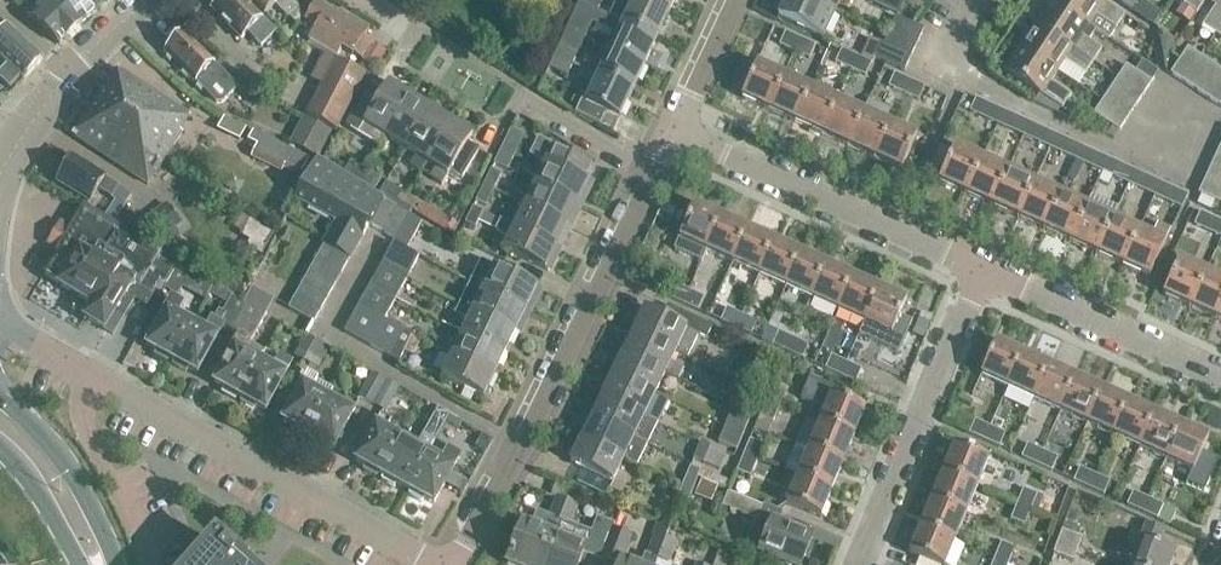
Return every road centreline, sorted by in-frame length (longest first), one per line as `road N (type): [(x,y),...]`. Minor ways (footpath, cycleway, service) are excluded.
road 1 (residential): [(448,564),(645,171)]
road 2 (residential): [(428,564),(87,371)]
road 3 (residential): [(978,274),(665,127)]
road 4 (residential): [(860,564),(978,274)]
road 5 (residential): [(1137,155),(947,66),(979,0)]
road 6 (residential): [(1220,379),(978,274)]
road 7 (residential): [(87,371),(85,420),(151,564)]
road 8 (primary): [(114,564),(72,469),(0,395)]
road 9 (primary): [(0,443),(44,495),(81,564)]
road 10 (residential): [(645,171),(521,97)]
road 11 (residential): [(665,127),(725,0)]

